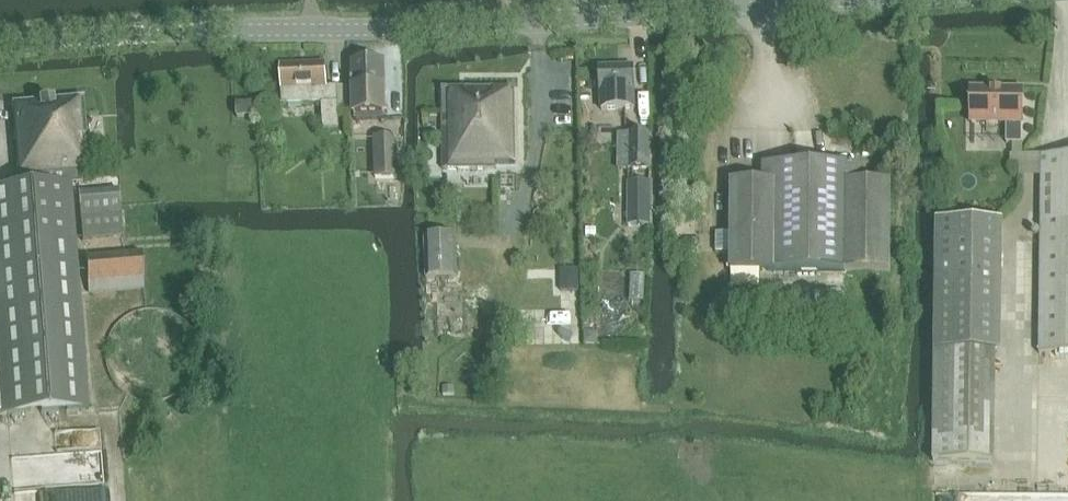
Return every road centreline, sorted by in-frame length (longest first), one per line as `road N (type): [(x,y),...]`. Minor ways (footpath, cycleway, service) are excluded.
road 1 (tertiary): [(0,45),(843,0)]

